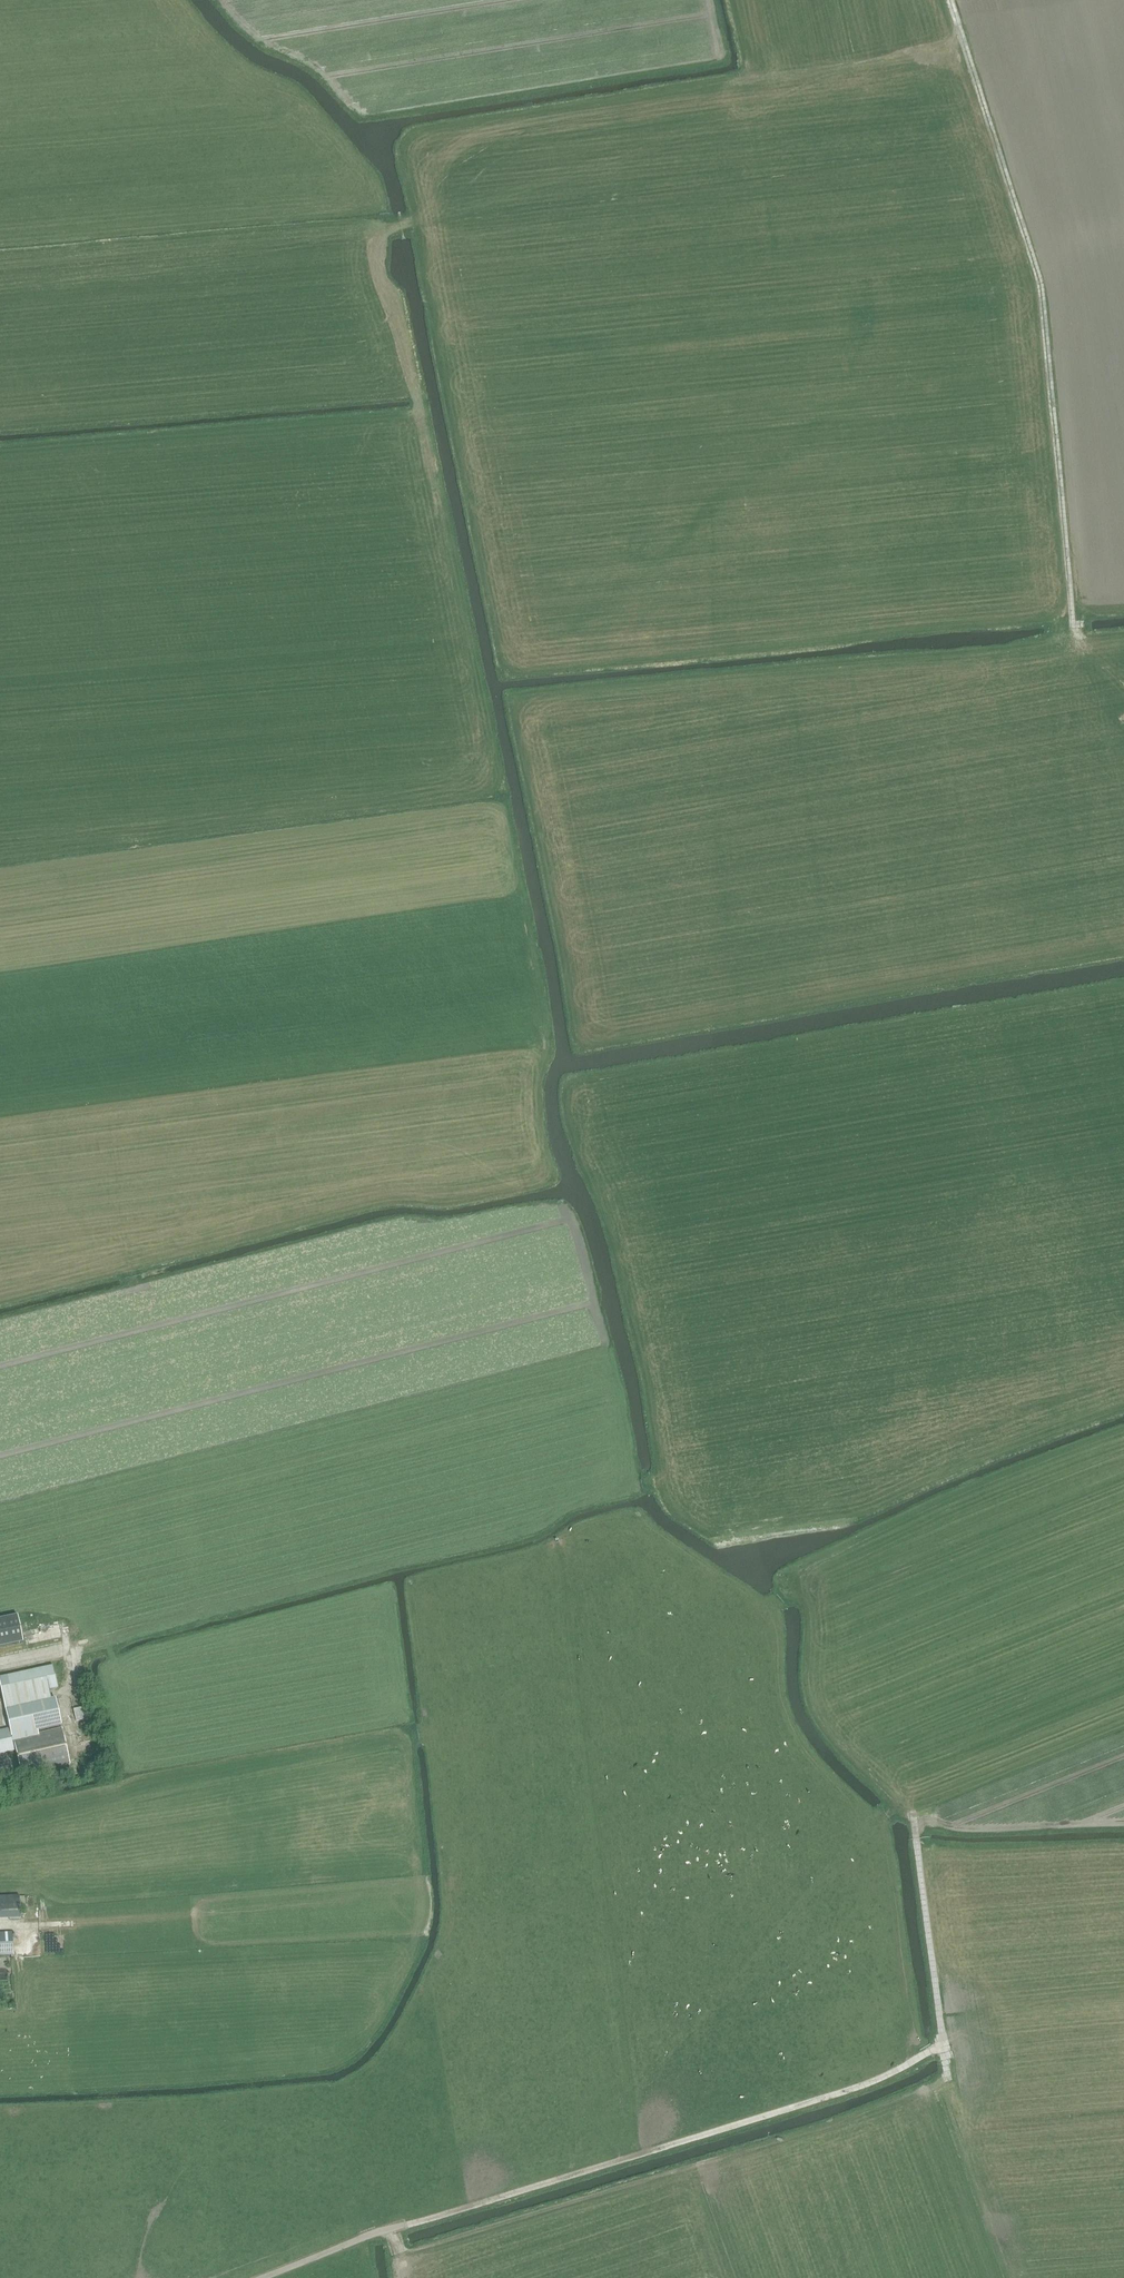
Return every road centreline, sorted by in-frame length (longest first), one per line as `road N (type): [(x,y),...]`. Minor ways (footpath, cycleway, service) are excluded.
road 1 (track): [(945,2043),(851,2090),(355,2240),(263,2277)]

